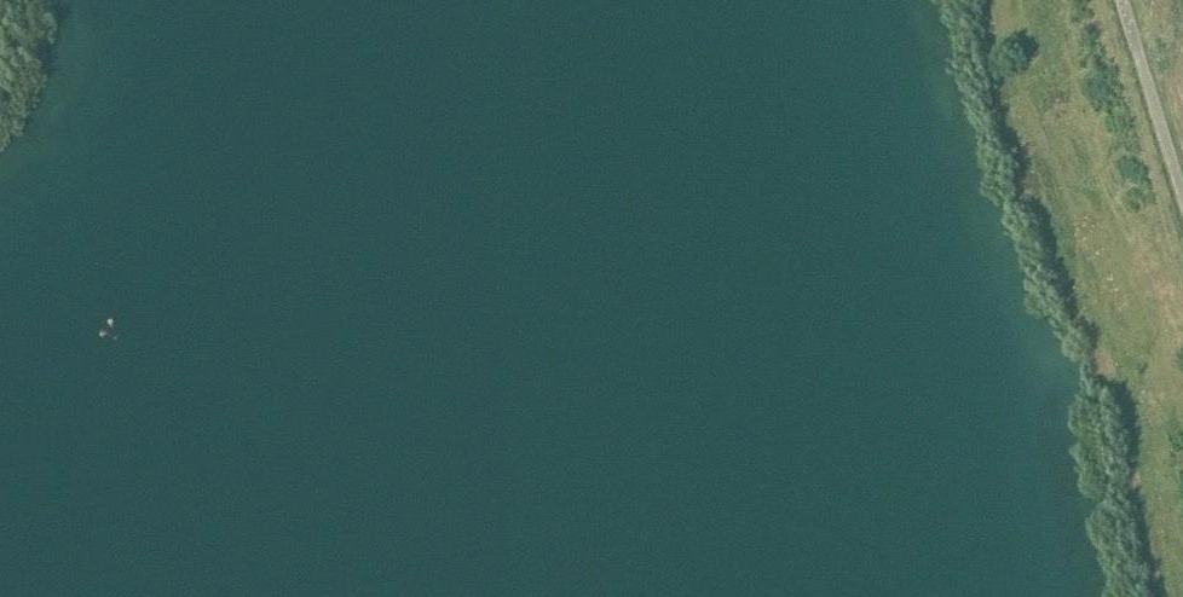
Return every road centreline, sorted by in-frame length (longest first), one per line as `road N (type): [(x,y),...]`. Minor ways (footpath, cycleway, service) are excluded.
road 1 (track): [(1182,177),(1129,0)]

